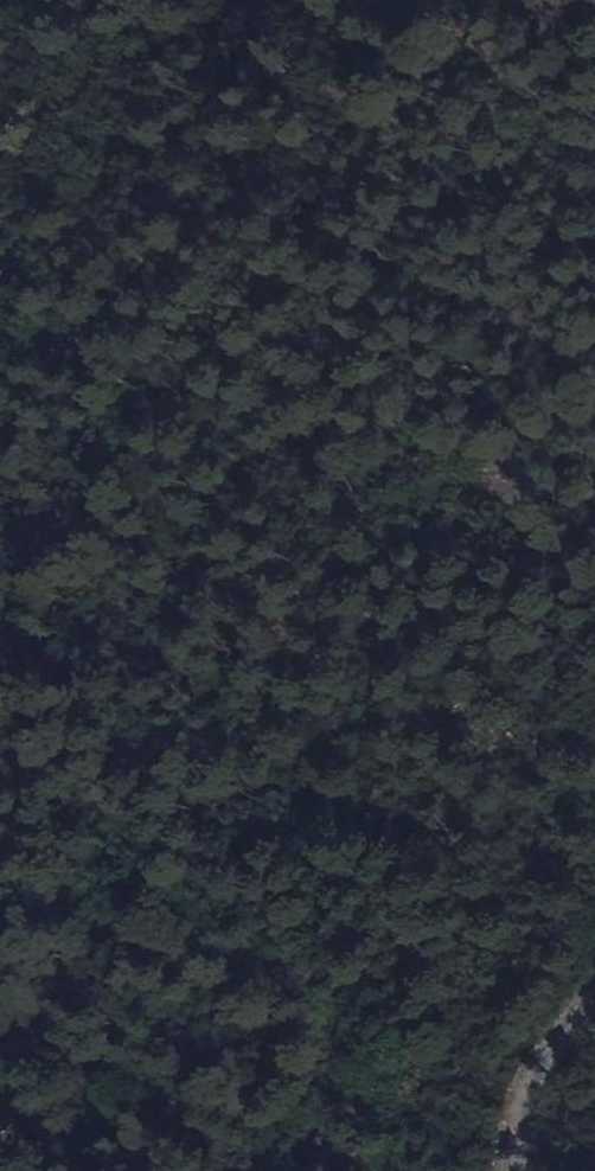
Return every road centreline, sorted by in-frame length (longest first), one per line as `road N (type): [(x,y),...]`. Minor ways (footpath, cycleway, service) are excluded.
road 1 (unclassified): [(511,1170),(548,1066),(594,991)]

